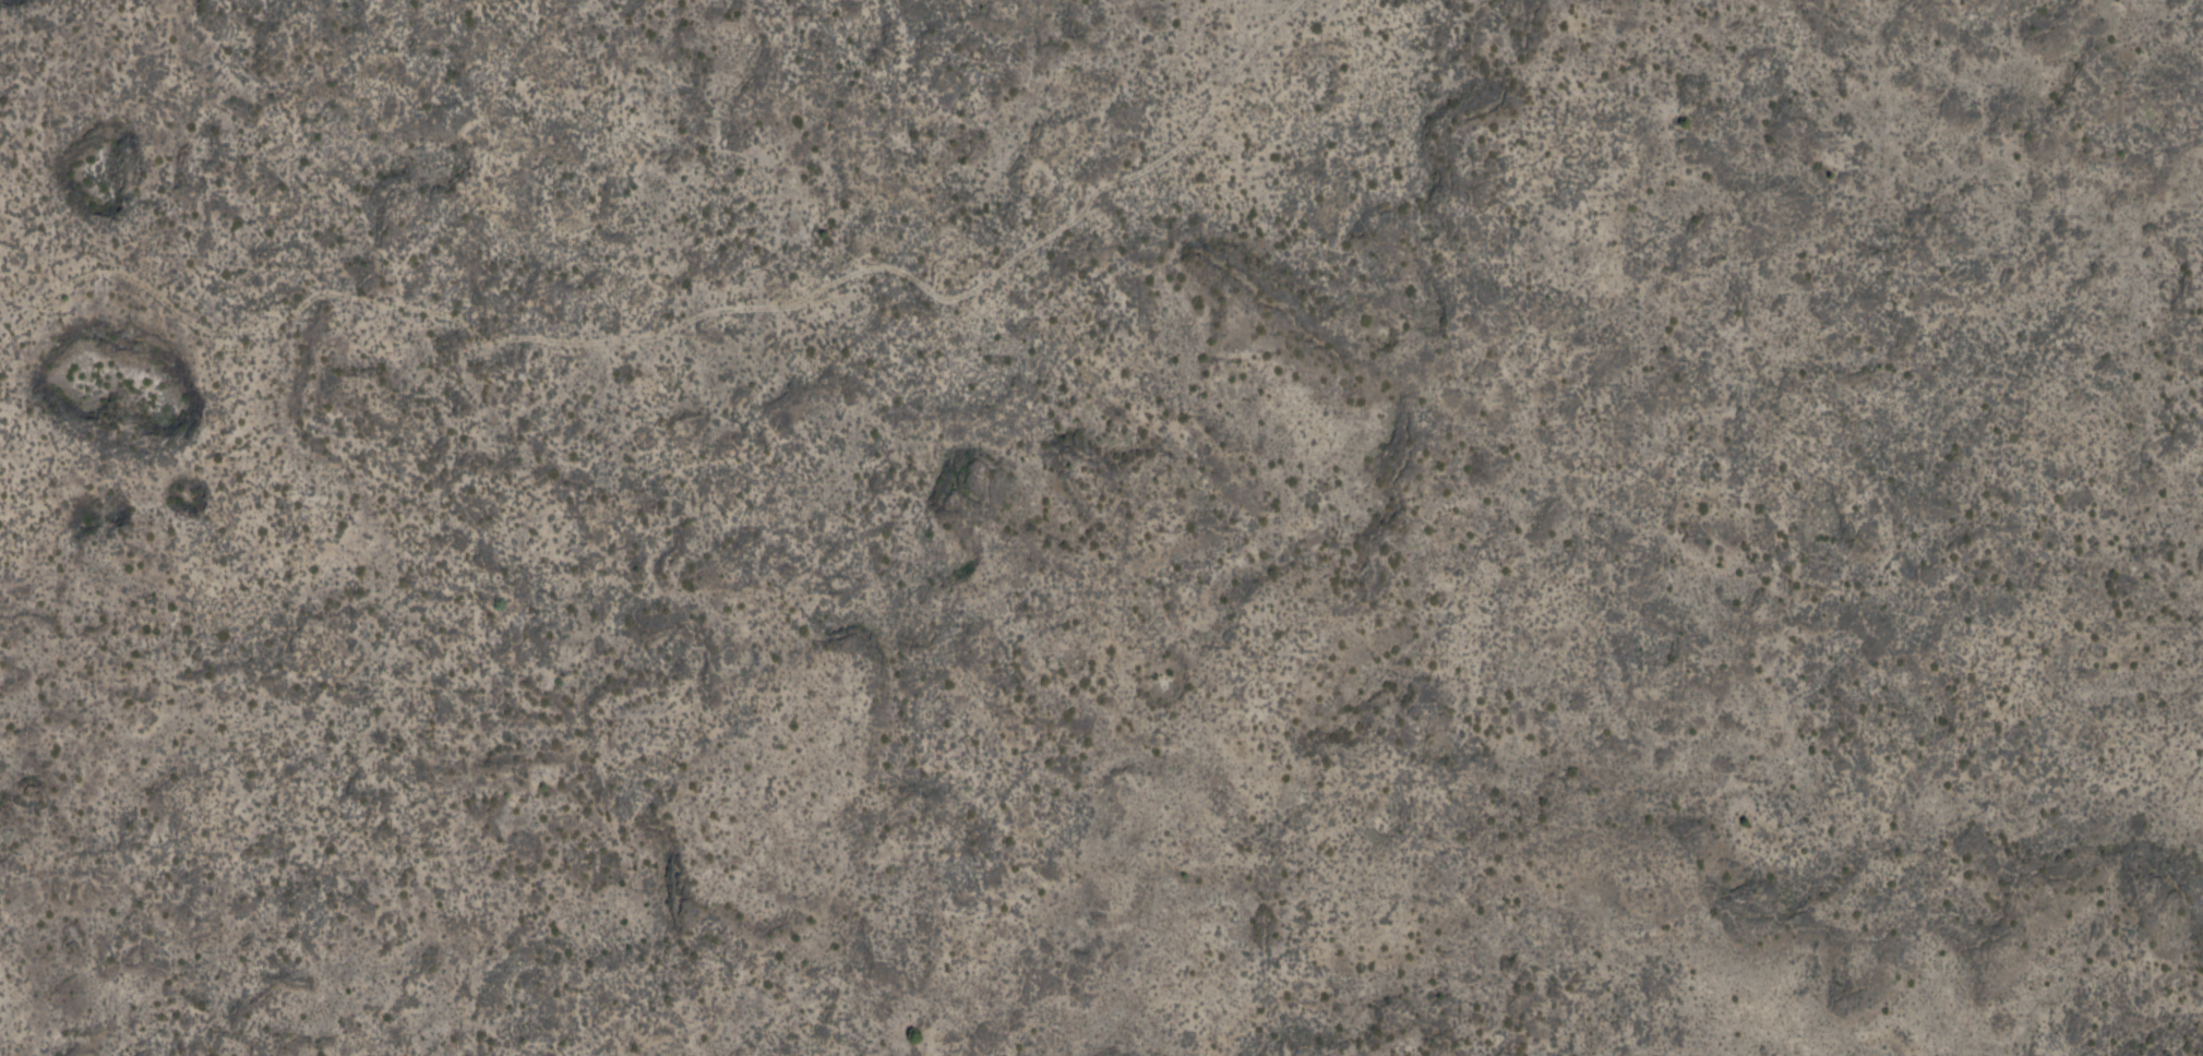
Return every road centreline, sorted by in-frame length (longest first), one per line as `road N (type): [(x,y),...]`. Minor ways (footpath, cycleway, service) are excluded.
road 1 (track): [(1305,0),(1200,101),(956,299),(900,276),(872,274),(781,311),(741,310),(643,340),(598,343),(476,344),(454,317)]

